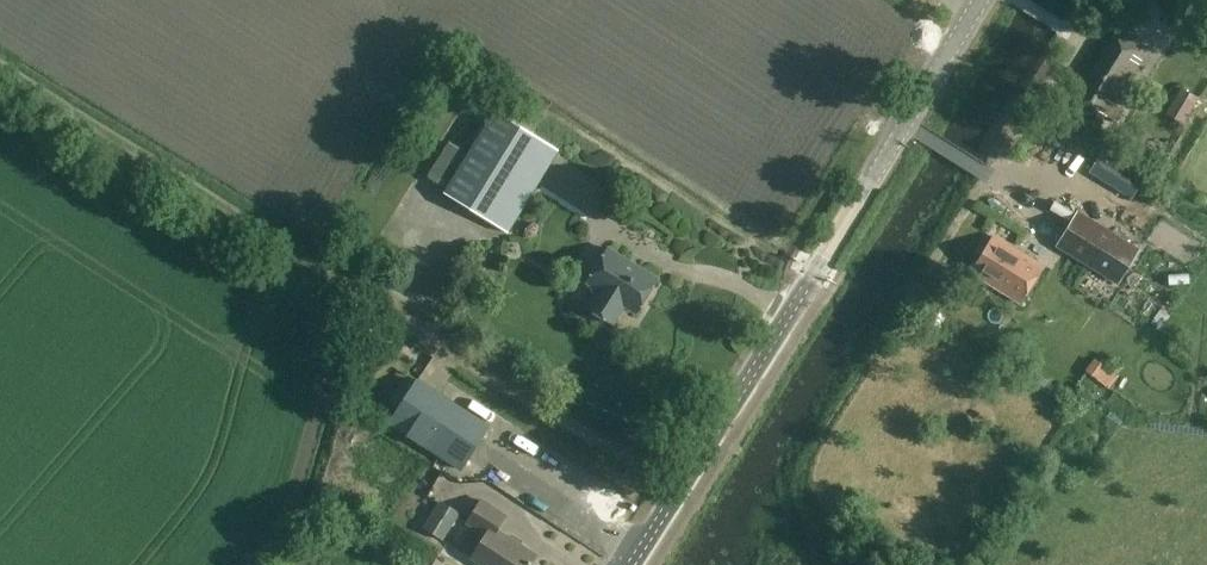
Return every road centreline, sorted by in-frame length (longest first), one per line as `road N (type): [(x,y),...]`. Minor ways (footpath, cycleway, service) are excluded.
road 1 (track): [(678,485),(0,73)]
road 2 (tertiary): [(628,564),(981,0)]

